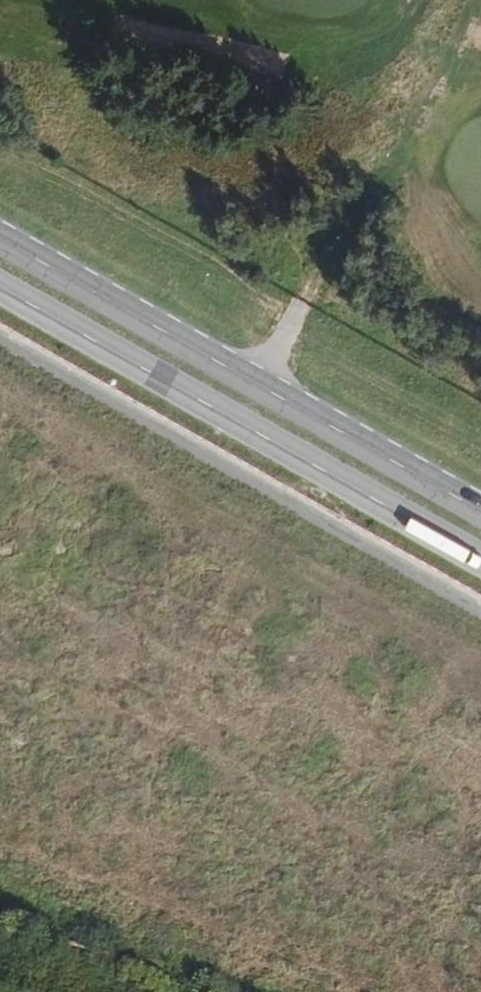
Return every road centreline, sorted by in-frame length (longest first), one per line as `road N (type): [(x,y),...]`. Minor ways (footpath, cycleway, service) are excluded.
road 1 (primary): [(480,523),(0,244)]
road 2 (primary): [(0,300),(480,571)]
road 3 (track): [(480,850),(458,862),(418,860),(0,633)]

